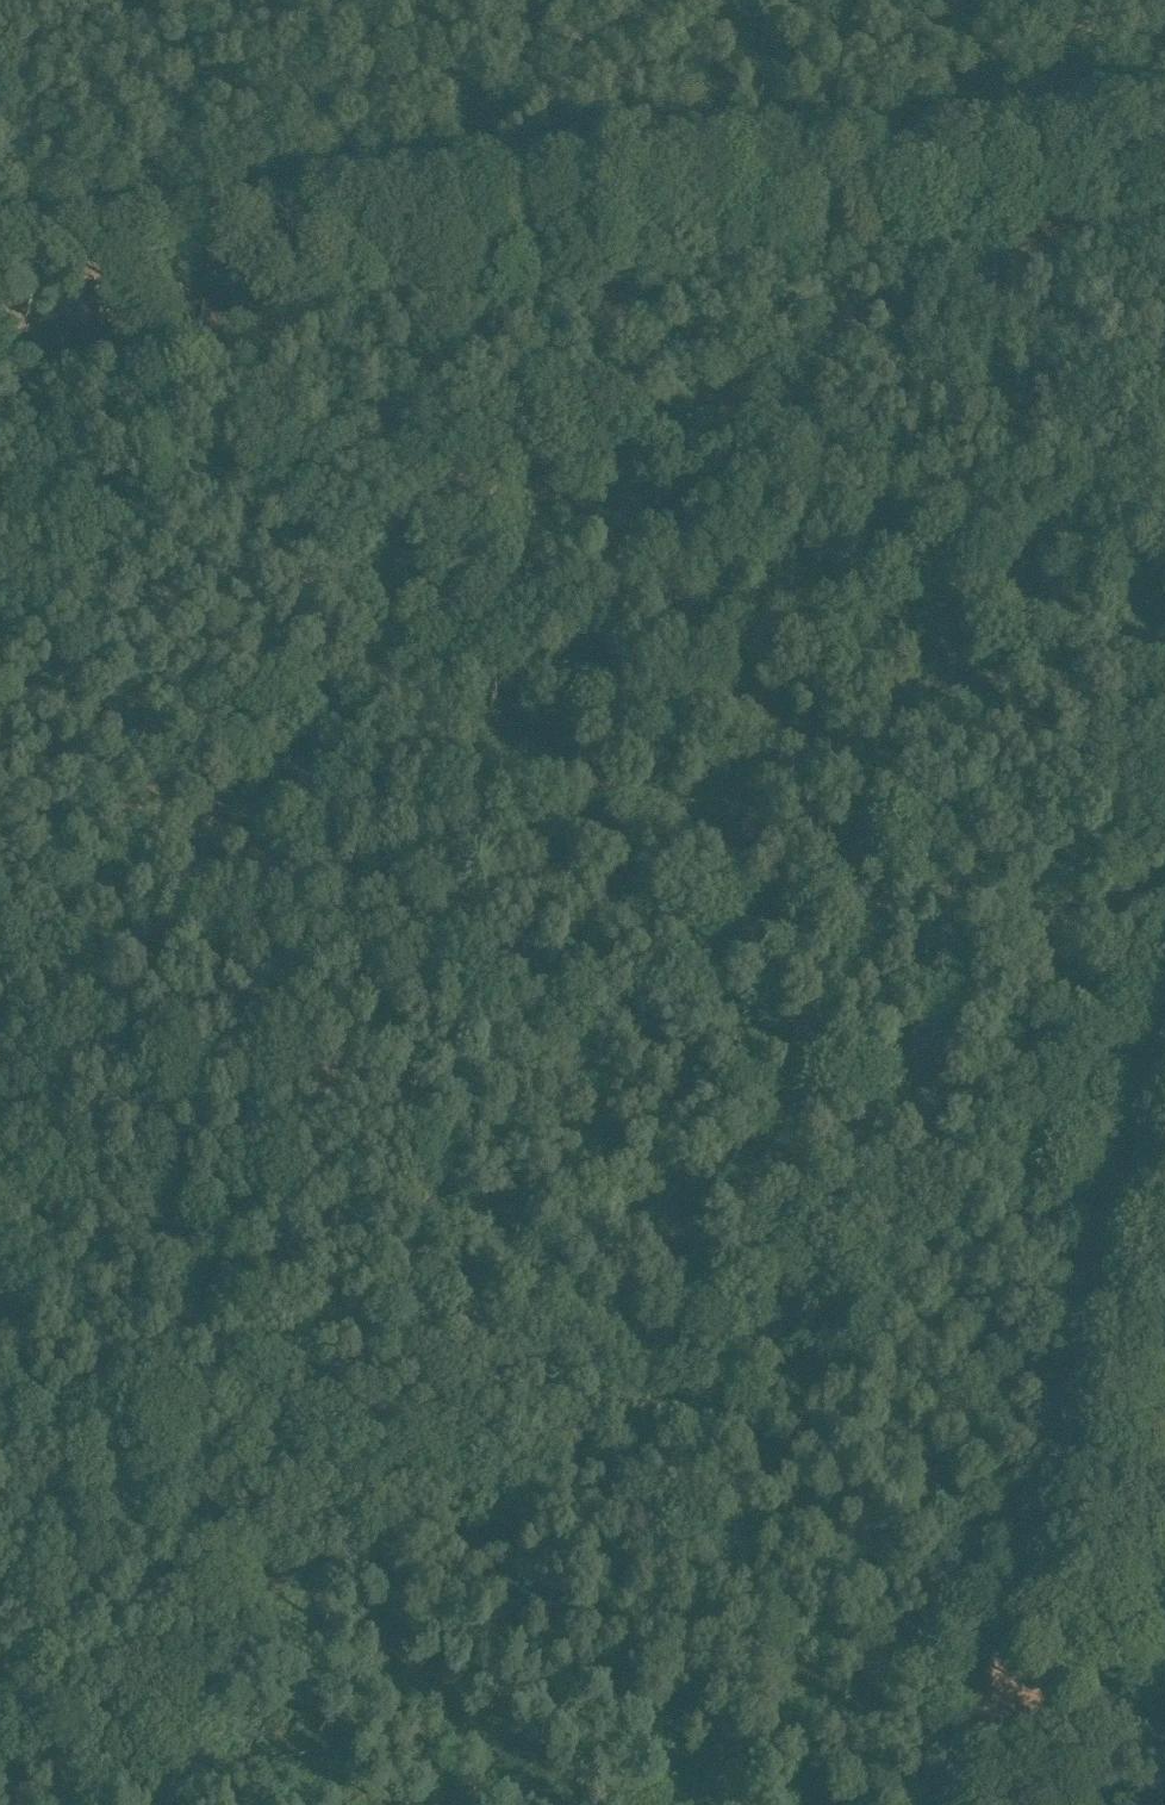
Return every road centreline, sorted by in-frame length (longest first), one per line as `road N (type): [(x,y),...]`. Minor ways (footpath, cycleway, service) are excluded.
road 1 (track): [(1164,1447),(1036,1804)]

